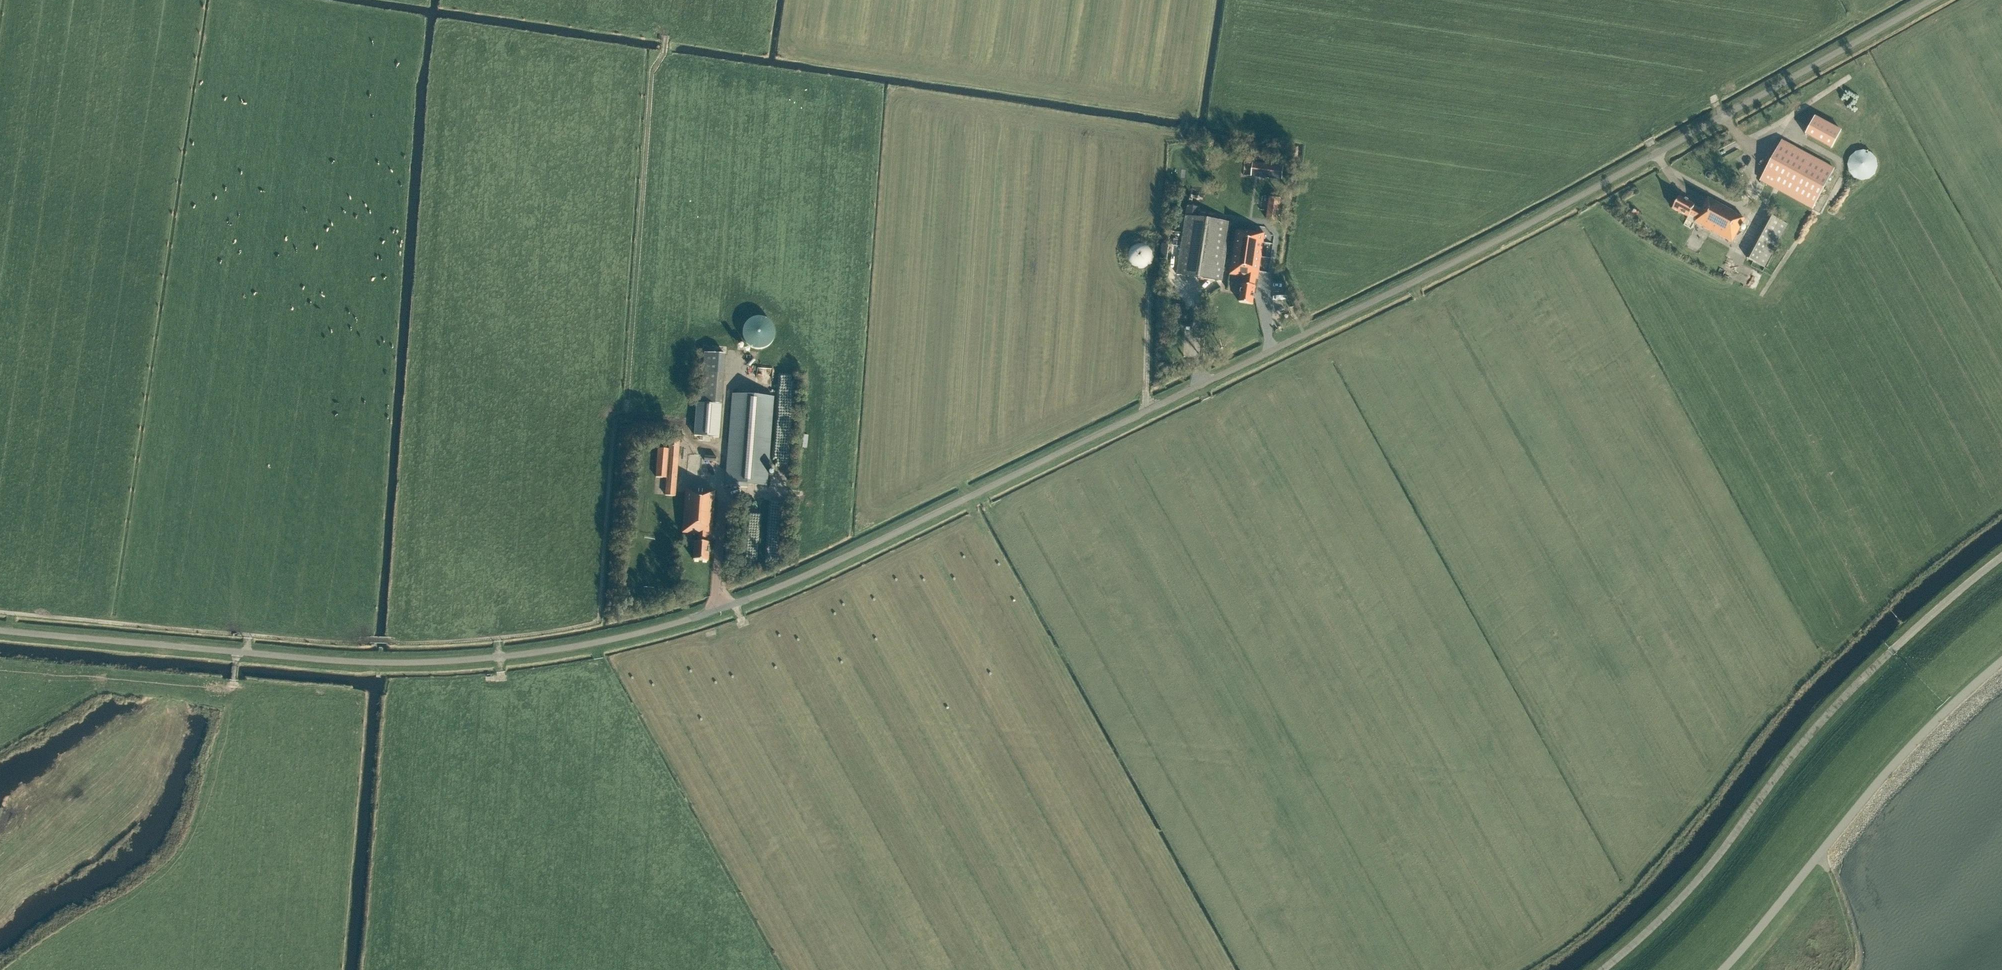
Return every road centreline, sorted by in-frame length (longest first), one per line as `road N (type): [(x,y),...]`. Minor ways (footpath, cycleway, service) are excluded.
road 1 (unclassified): [(0,628),(400,661),(515,653),(702,613),(849,553),(1519,229),(1927,0)]
road 2 (unclassified): [(2001,561),(1819,728),(1698,885),(1609,969)]
road 3 (unclassified): [(1732,969),(1874,798),(2001,672)]

